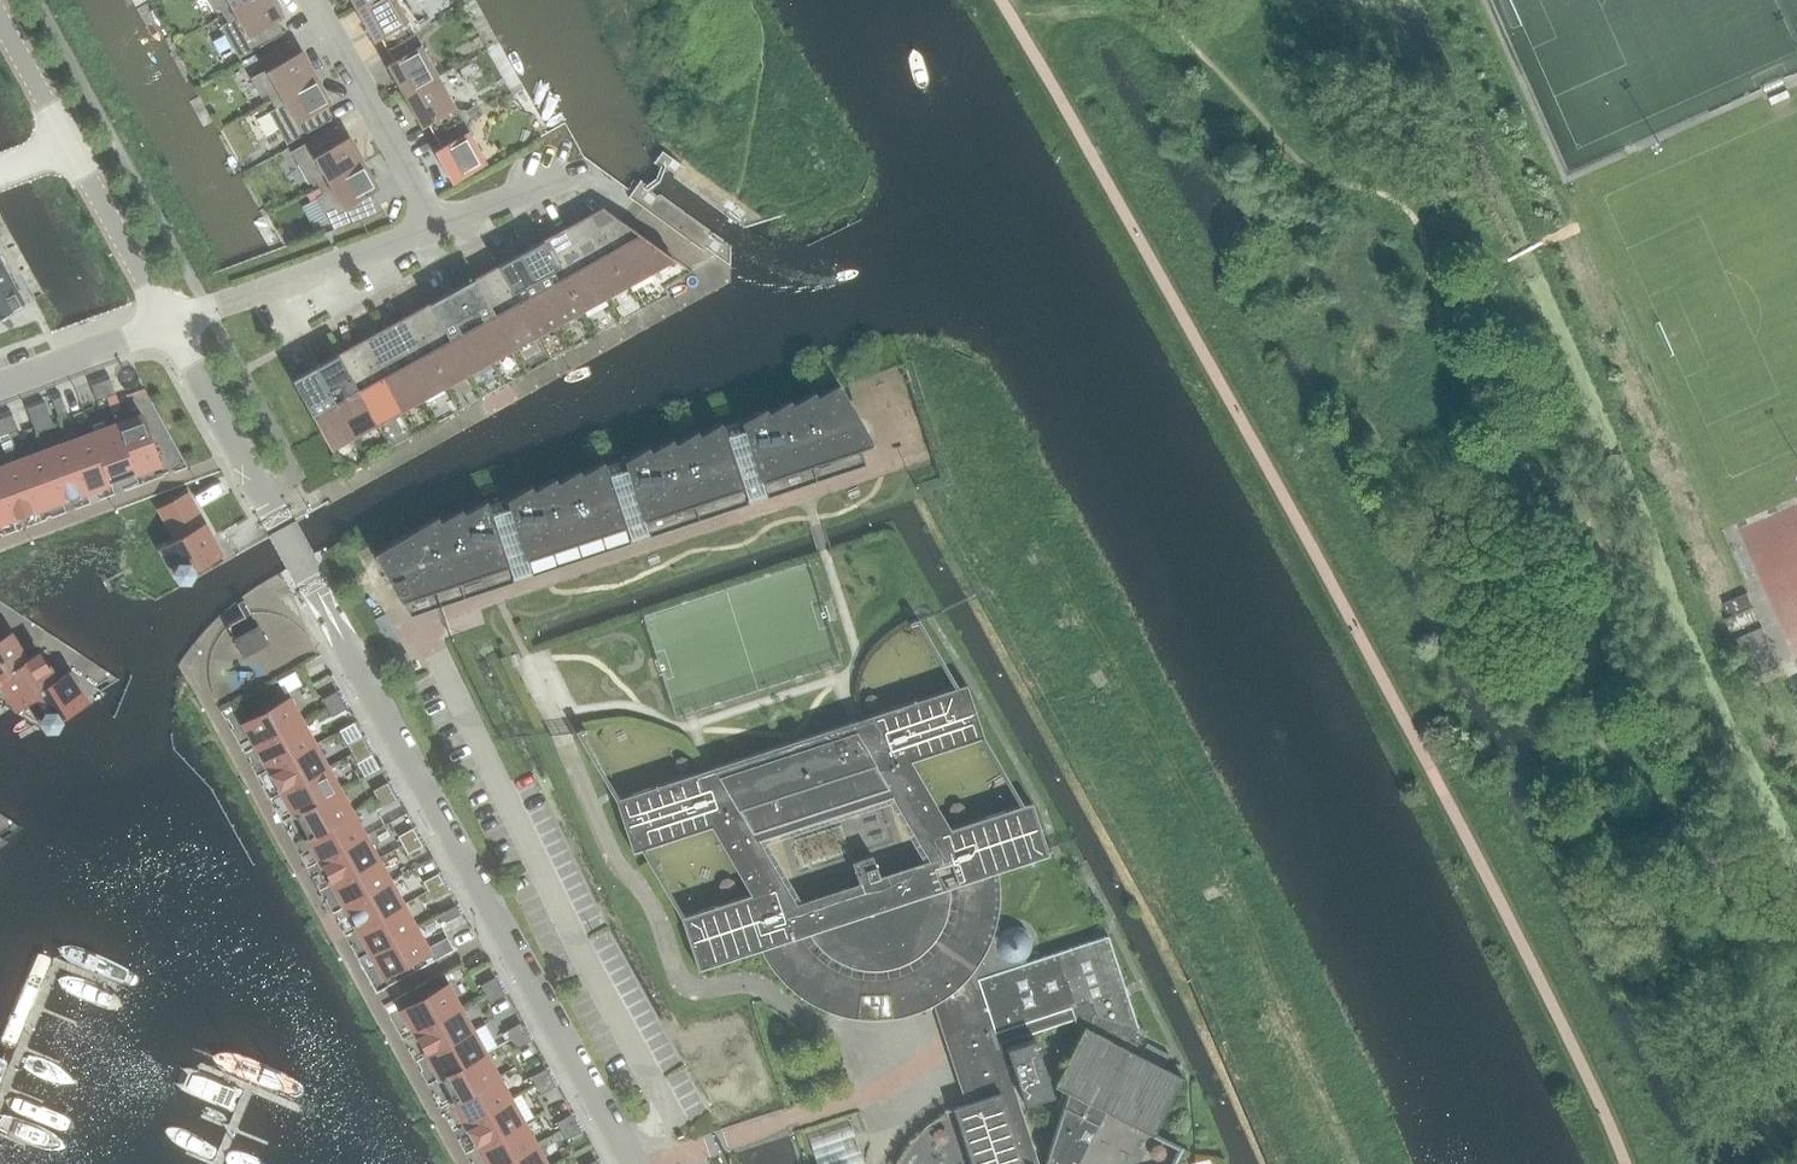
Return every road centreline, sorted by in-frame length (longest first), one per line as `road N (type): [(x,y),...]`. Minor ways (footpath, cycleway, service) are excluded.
road 1 (residential): [(633,1163),(161,324)]
road 2 (residential): [(161,324),(437,225)]
road 3 (residential): [(313,0),(437,225)]
road 4 (residential): [(437,225),(575,174),(627,209)]
road 5 (residential): [(161,324),(69,140)]
road 6 (track): [(1016,22),(1033,13),(1120,11),(1170,28),(1204,55)]
road 7 (residential): [(0,383),(161,324)]
road 8 (residential): [(69,140),(0,17)]

